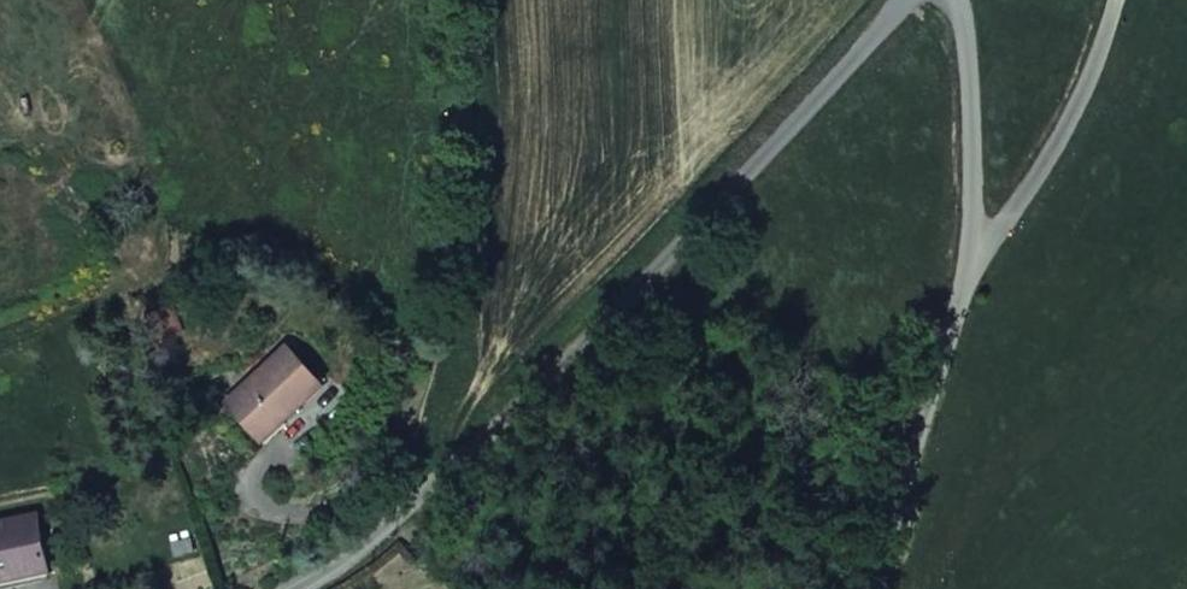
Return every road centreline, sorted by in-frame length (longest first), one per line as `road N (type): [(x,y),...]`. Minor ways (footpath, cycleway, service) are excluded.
road 1 (residential): [(276,588),(432,483),(602,321),(909,0)]
road 2 (track): [(432,483),(467,239),(464,0)]
road 3 (residential): [(966,269),(874,588)]
road 4 (residential): [(1119,0),(1066,126),(966,269)]
road 5 (residential): [(950,0),(966,104),(966,269)]
road 6 (track): [(165,239),(140,279),(0,330)]

